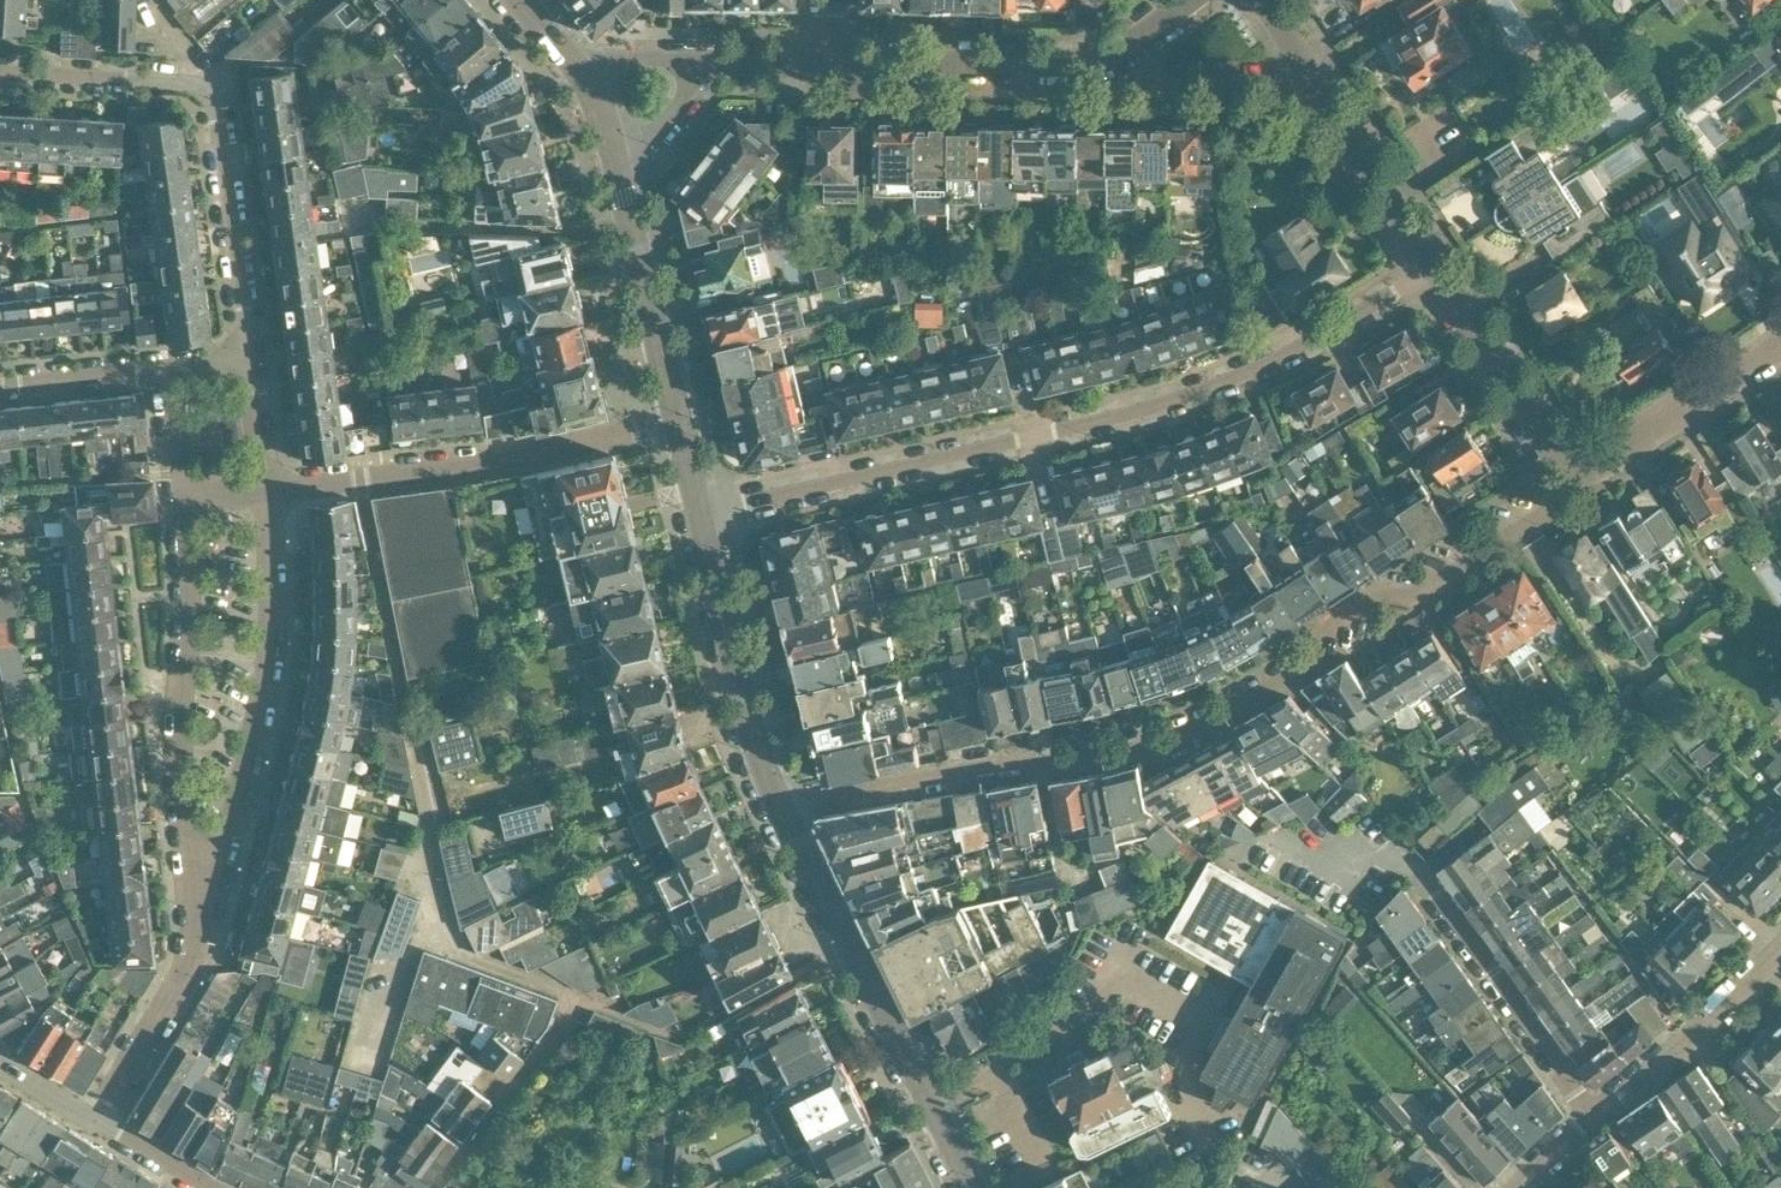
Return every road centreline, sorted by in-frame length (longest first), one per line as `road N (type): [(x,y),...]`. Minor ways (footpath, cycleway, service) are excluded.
road 1 (residential): [(1578,497),(1319,667),(1299,688),(1229,725),(779,807)]
road 2 (residential): [(1446,286),(1297,360),(1166,410),(701,514)]
road 3 (residential): [(259,356),(224,113),(208,97),(169,91),(0,79)]
road 4 (residential): [(211,920),(248,824),(276,664),(276,495)]
road 5 (tertiary): [(971,1187),(779,807)]
road 6 (residential): [(181,505),(185,807),(211,920)]
road 7 (residential): [(276,495),(492,464),(679,420)]
road 8 (residential): [(824,64),(1084,66),(1132,47),(1194,0)]
road 9 (residential): [(1596,1110),(1418,868),(1342,862)]
road 10 (tertiary): [(779,807),(748,717),(701,514)]
road 11 (tertiary): [(679,420),(616,159)]
road 12 (residential): [(1596,1110),(1780,937)]
road 13 (residential): [(1578,497),(1446,286)]
road 14 (residential): [(1578,497),(1780,359)]
road 15 (residential): [(95,1126),(211,920)]
road 16 (residential): [(1446,286),(1321,96)]
road 17 (residential): [(1321,96),(1132,96)]
road 18 (residential): [(0,388),(164,370)]
road 19 (residential): [(276,495),(259,356)]
road 20 (residential): [(706,60),(567,55)]
road 21 (residential): [(616,159),(659,130),(706,60)]
road 22 (residential): [(164,370),(181,505)]
road 23 (residential): [(95,1126),(209,1187)]

